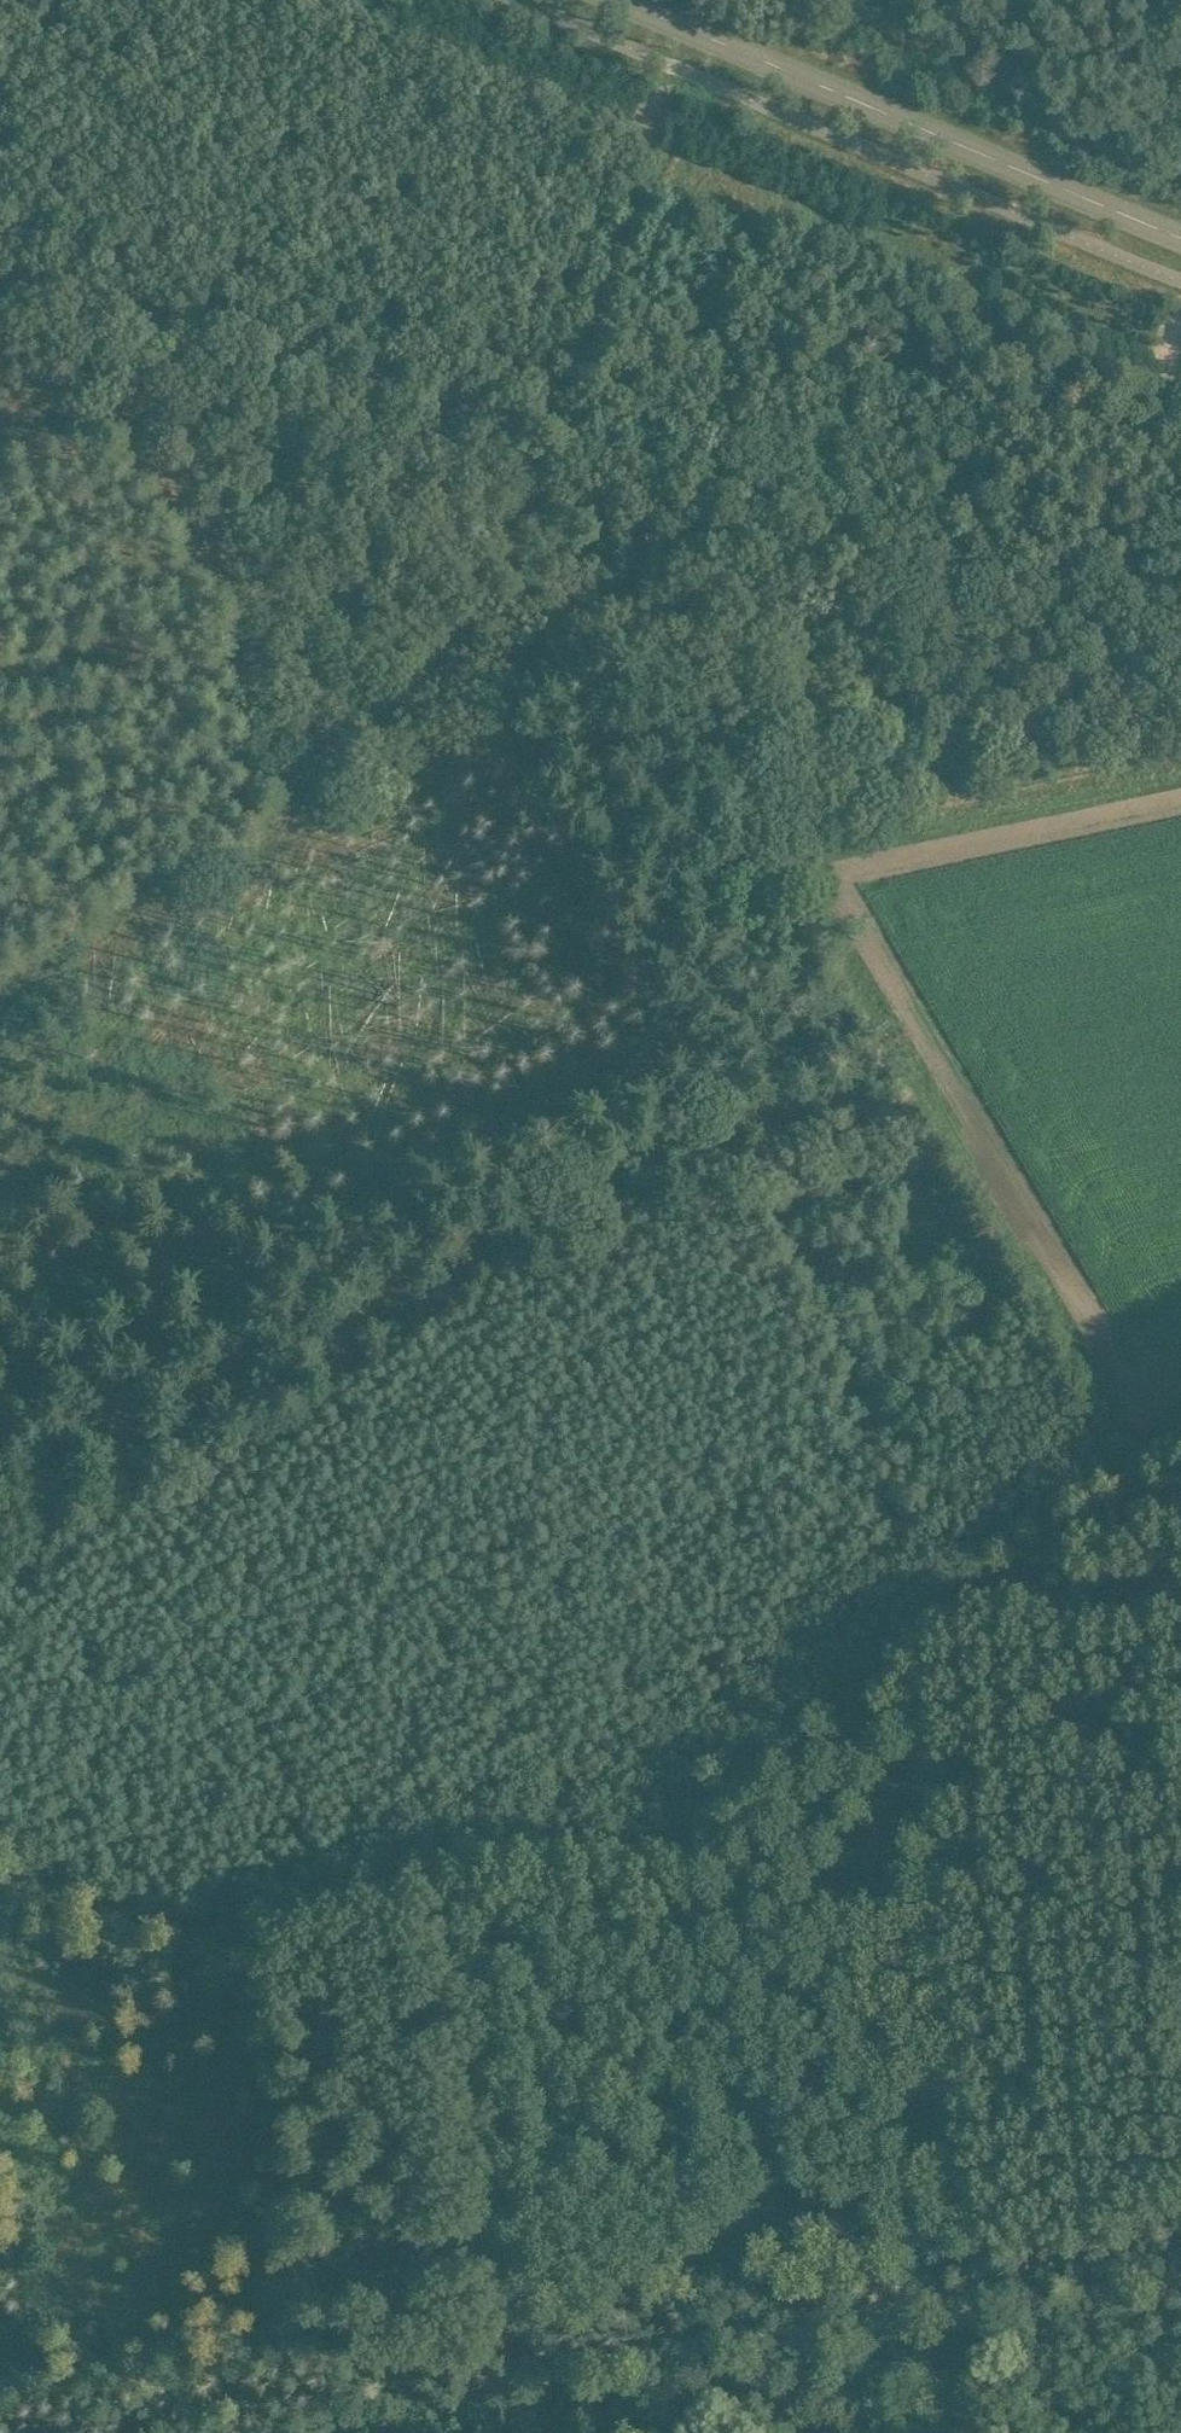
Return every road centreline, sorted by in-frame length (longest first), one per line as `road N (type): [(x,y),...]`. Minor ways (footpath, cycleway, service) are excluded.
road 1 (tertiary): [(1180,231),(625,0)]

